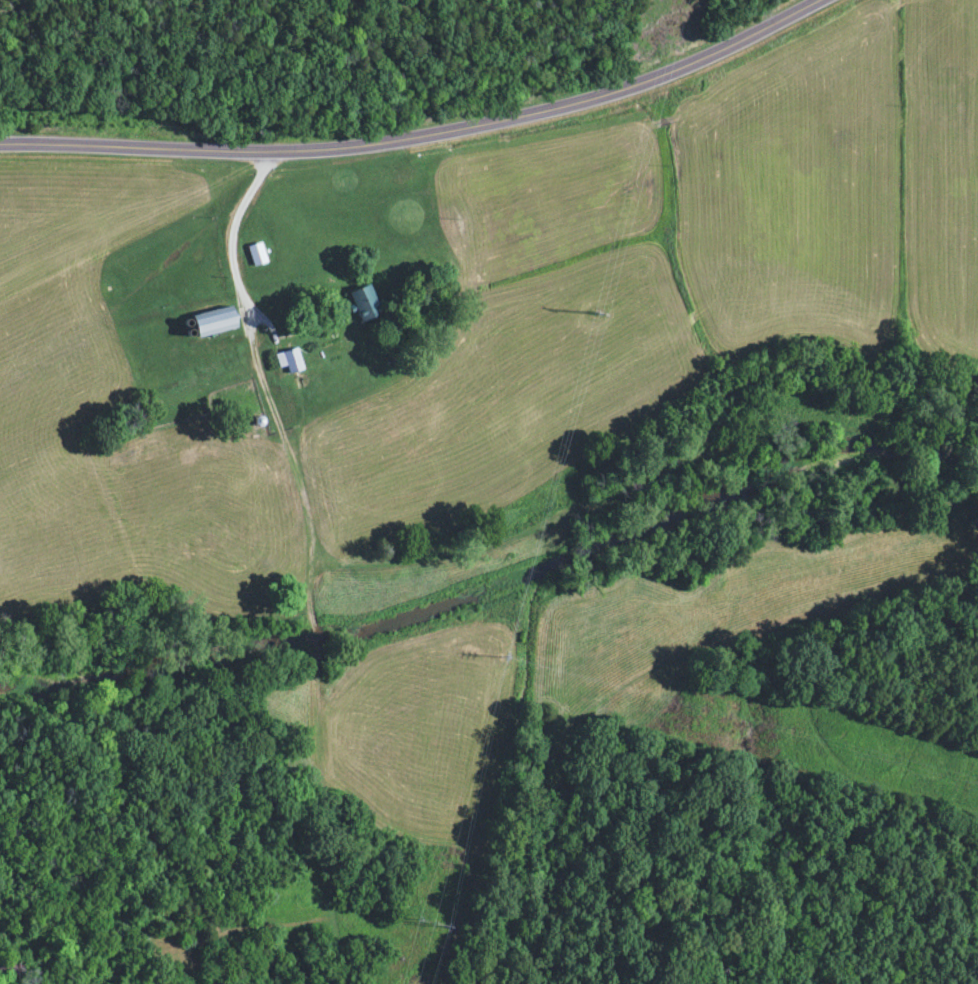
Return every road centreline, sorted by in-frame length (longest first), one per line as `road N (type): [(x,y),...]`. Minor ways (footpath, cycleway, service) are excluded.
road 1 (secondary): [(830,0),(621,95),(403,144),(269,153),(0,144)]

